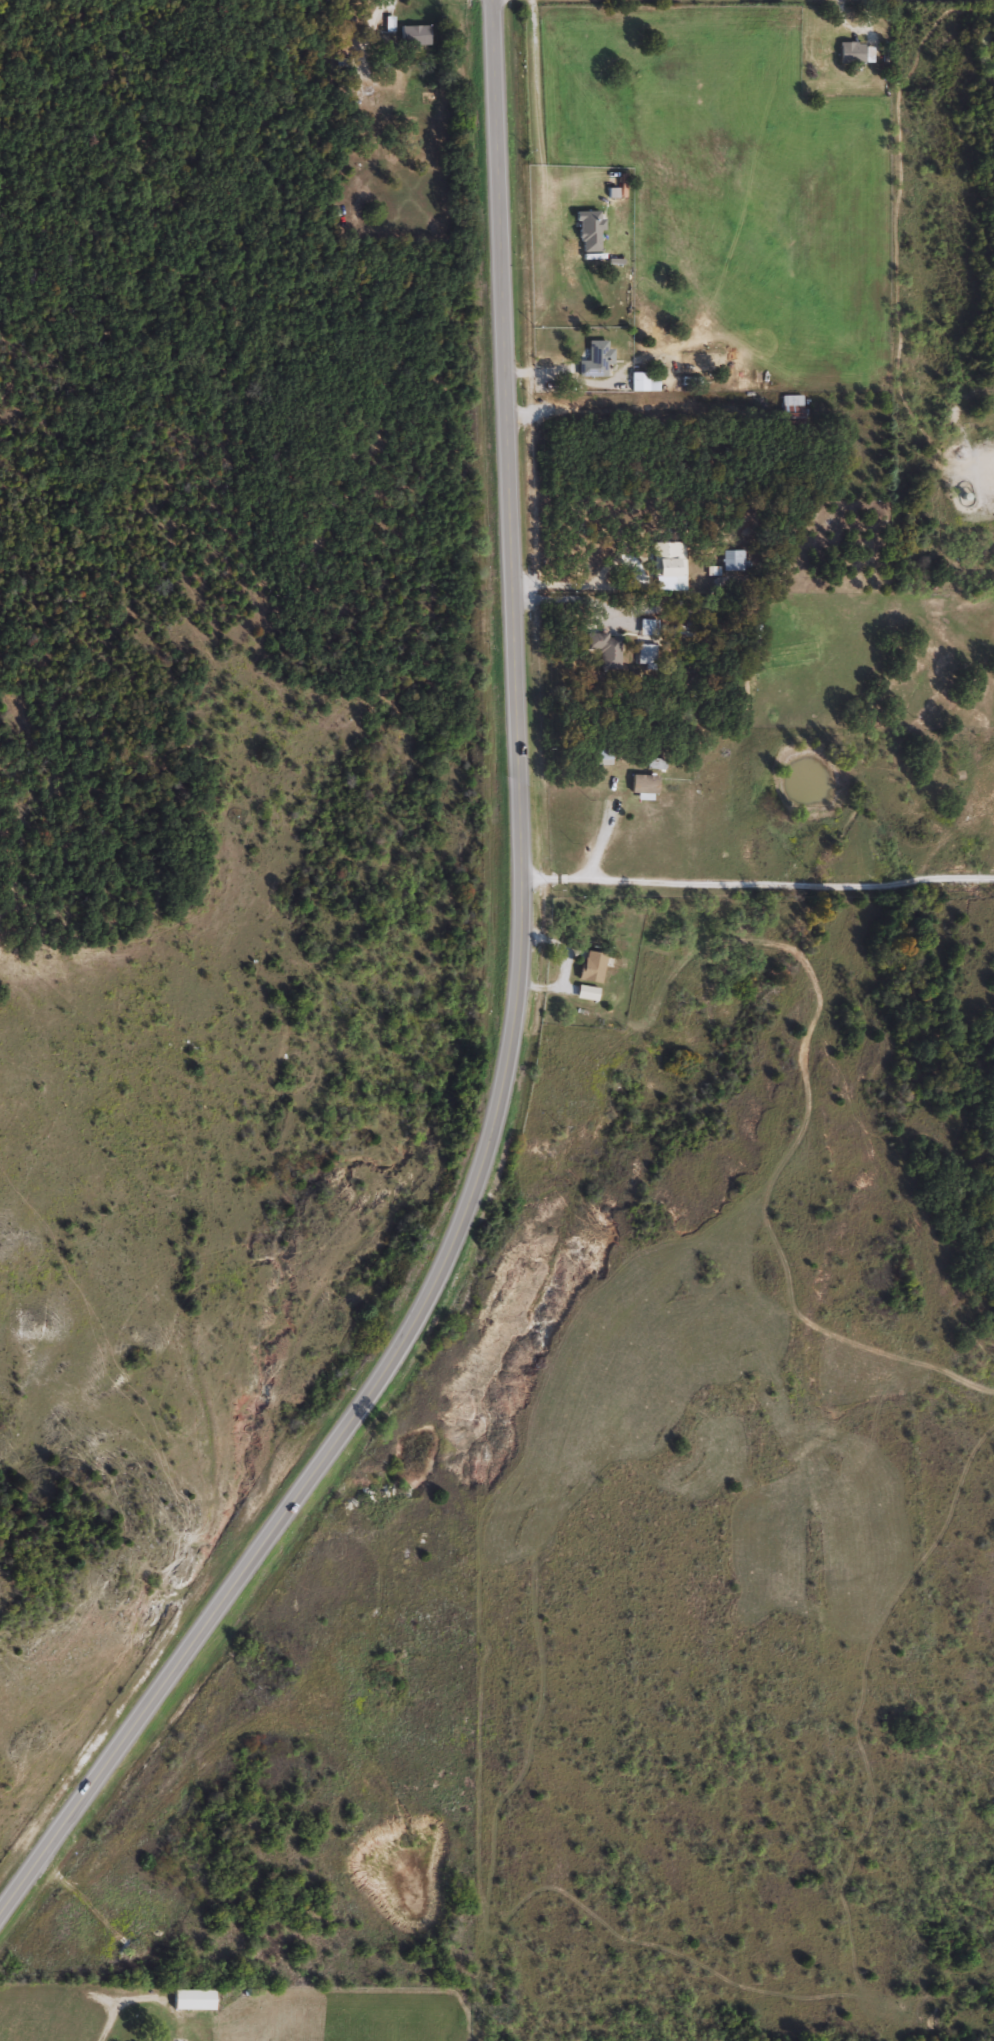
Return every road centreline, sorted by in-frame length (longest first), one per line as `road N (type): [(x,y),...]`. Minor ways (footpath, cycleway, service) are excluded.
road 1 (secondary): [(490,0),(521,911),(516,1006),(486,1149),(418,1314),(360,1408),(0,1912)]

